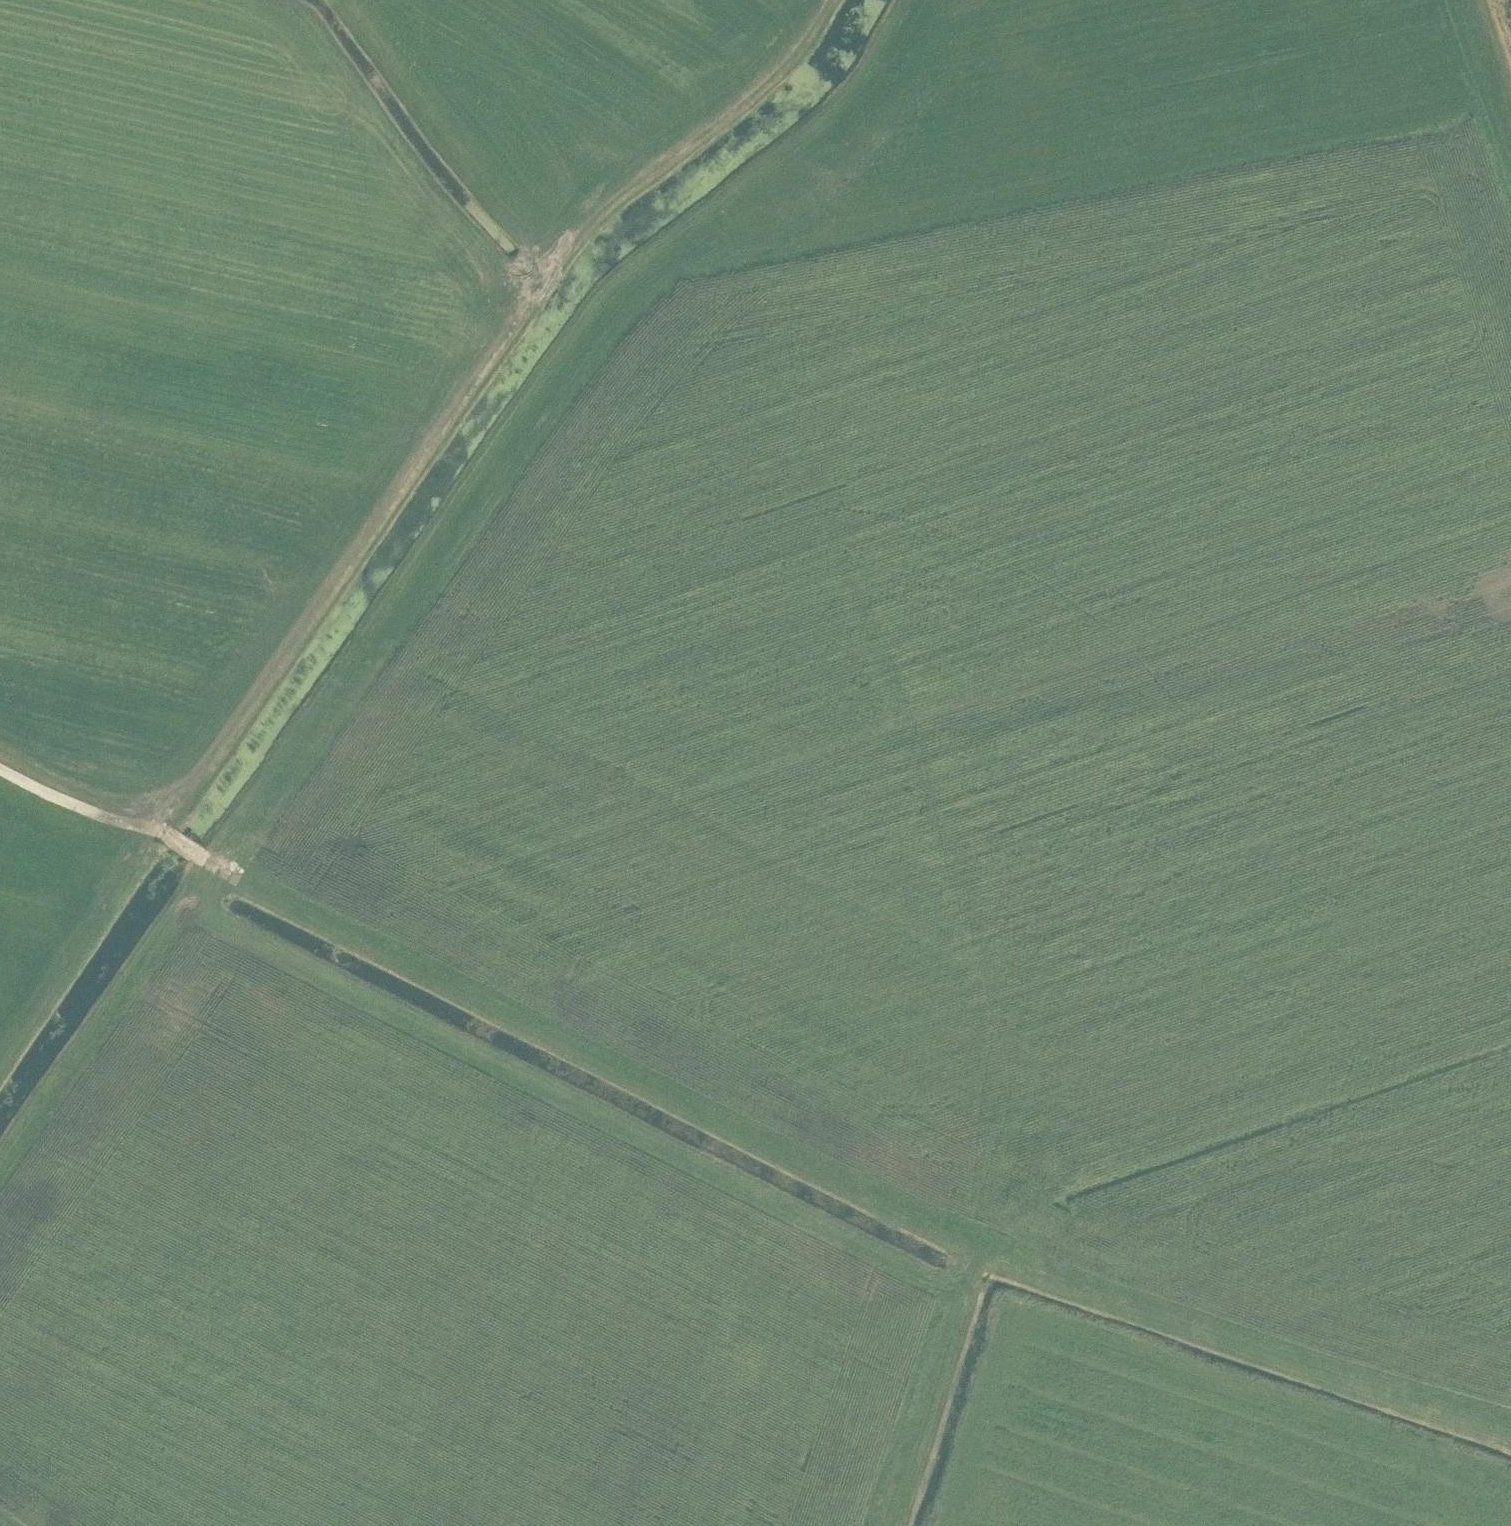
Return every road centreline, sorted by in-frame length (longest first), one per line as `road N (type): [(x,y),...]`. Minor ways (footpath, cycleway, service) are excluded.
road 1 (track): [(162,824),(589,215),(714,117),(792,35),(813,0)]
road 2 (track): [(0,769),(112,819),(162,824),(239,869)]

